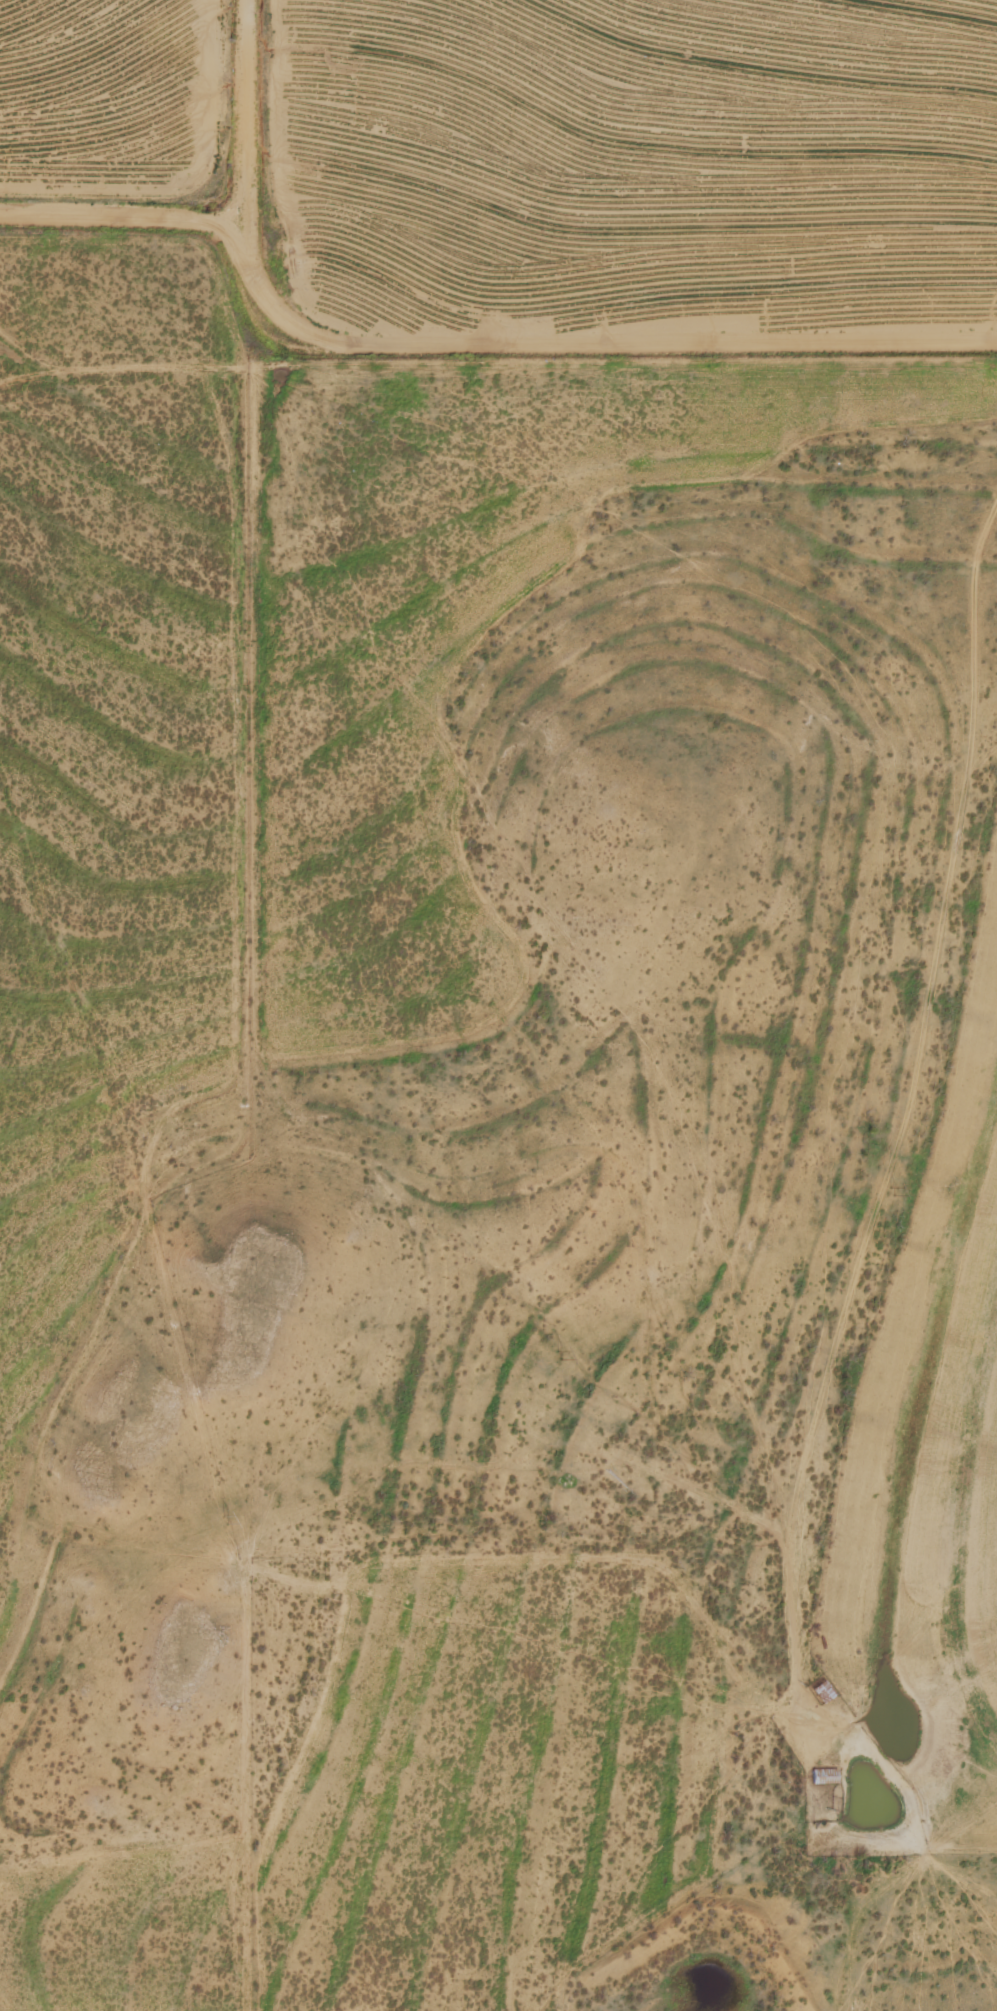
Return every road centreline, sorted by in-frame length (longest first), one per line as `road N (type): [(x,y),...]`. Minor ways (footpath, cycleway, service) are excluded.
road 1 (residential): [(0,223),(193,221),(228,229),(286,319),(350,343),(996,343)]
road 2 (residential): [(203,222),(231,211),(246,184),(248,0)]

